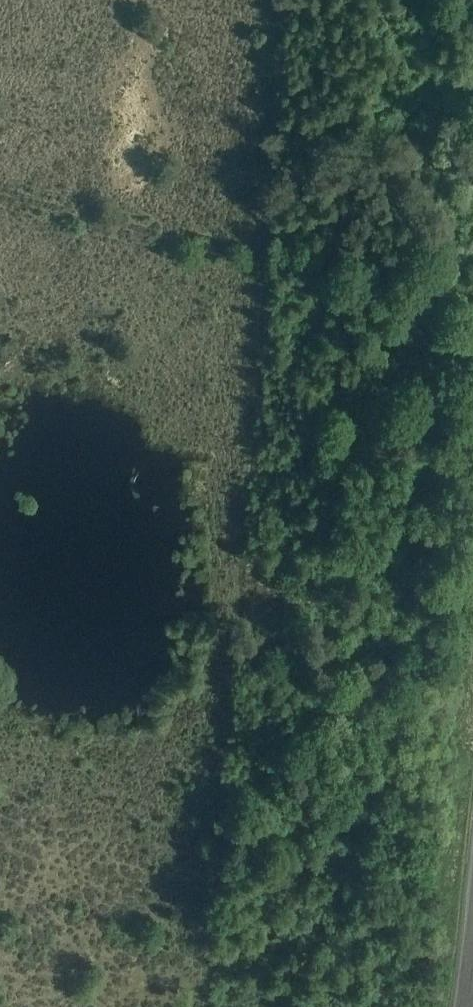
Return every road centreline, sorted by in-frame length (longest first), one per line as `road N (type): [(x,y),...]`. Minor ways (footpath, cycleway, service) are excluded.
road 1 (track): [(269,267),(249,353),(243,597),(207,1006)]
road 2 (track): [(0,195),(269,267),(472,306)]
road 3 (track): [(224,784),(250,822),(288,839),(329,829),(442,861)]

